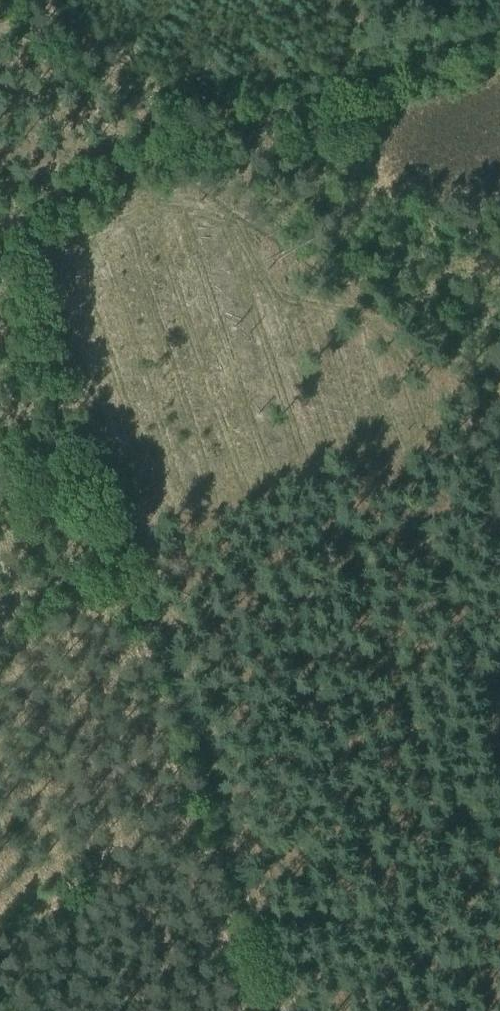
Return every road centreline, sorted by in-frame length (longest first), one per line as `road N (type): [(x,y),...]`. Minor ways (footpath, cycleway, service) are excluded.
road 1 (track): [(247,847),(34,204)]
road 2 (track): [(34,204),(499,31)]
road 3 (track): [(0,929),(247,847)]

